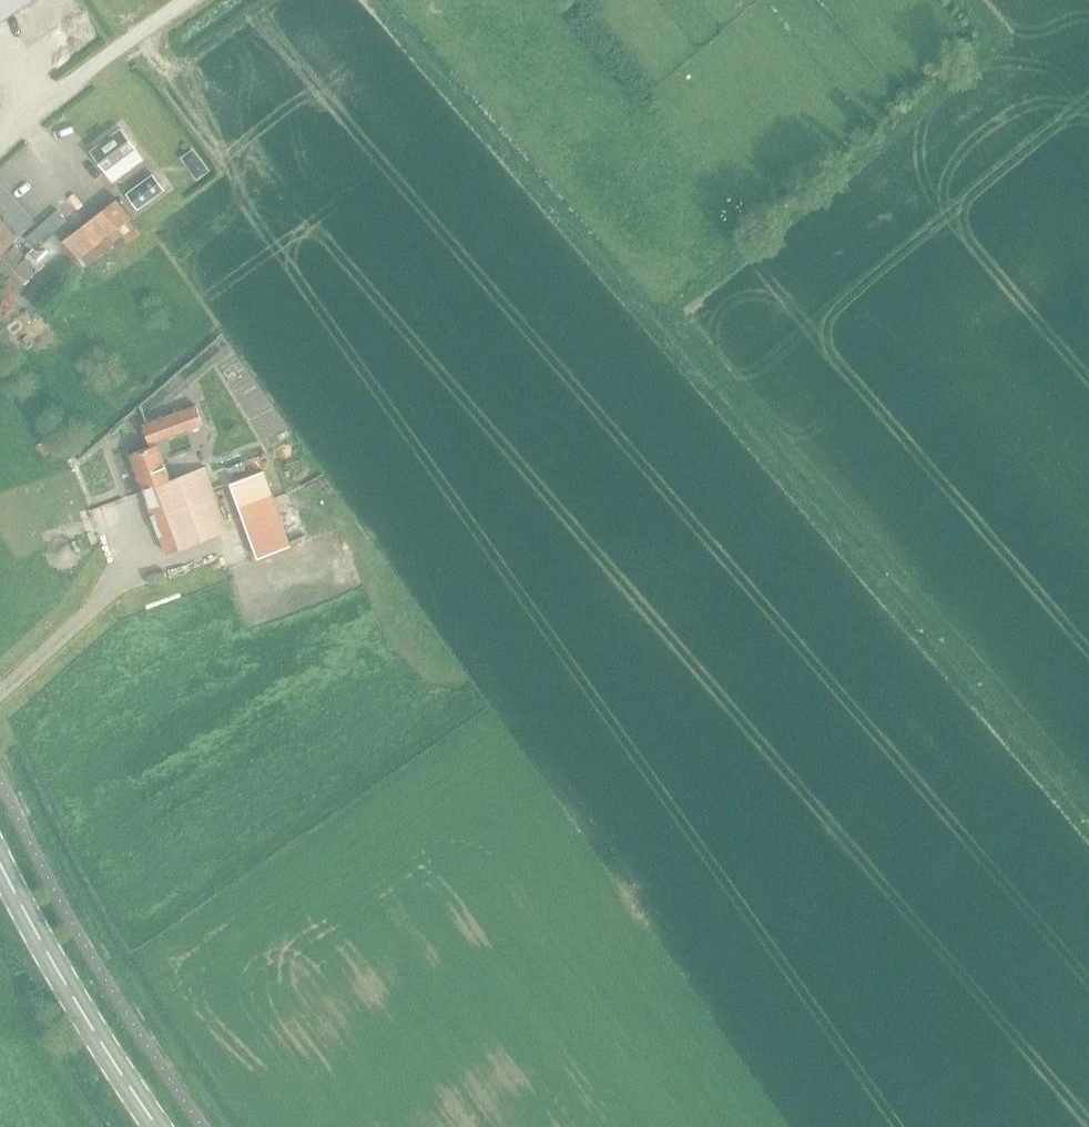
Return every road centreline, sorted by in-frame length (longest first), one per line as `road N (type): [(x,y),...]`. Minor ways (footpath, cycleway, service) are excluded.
road 1 (secondary): [(156,1126),(68,996),(0,851)]
road 2 (unclassified): [(0,149),(195,0)]

